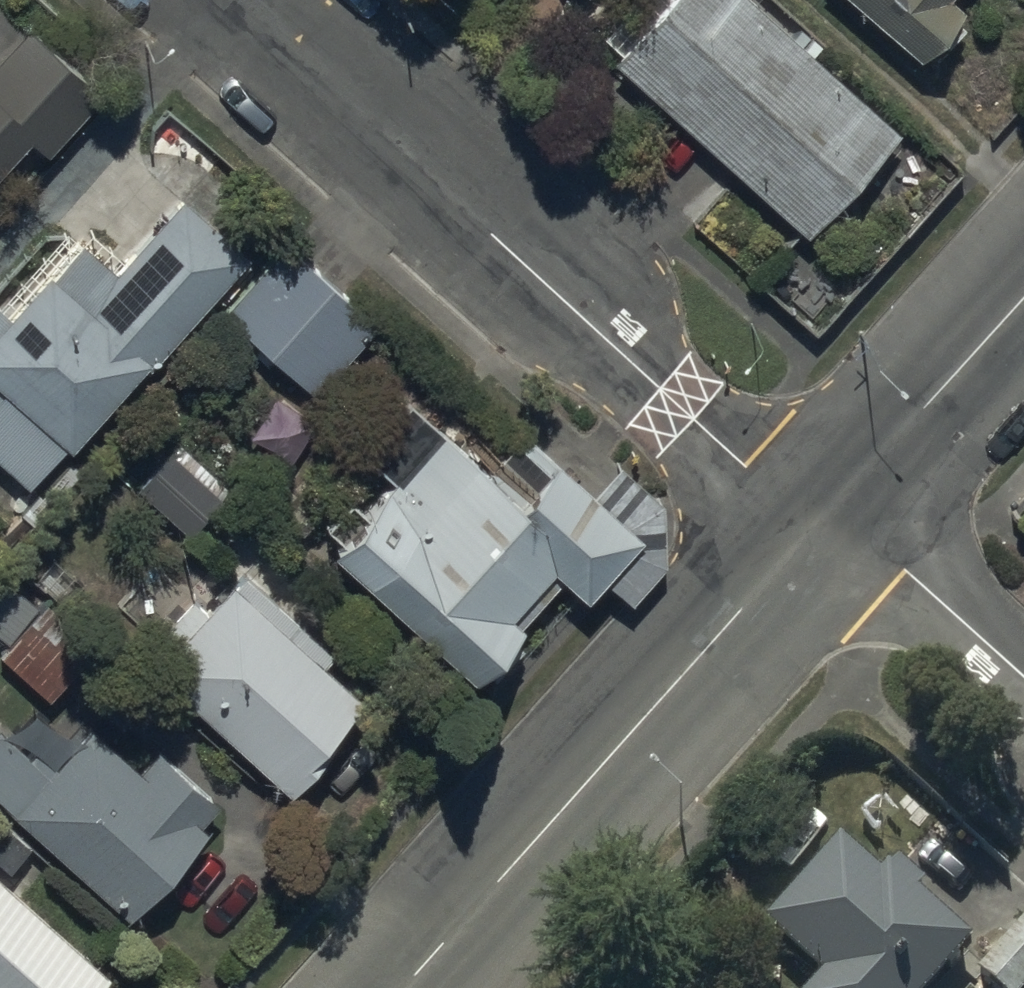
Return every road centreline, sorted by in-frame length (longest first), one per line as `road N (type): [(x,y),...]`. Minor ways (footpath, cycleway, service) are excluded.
road 1 (residential): [(231,0),(741,464),(826,520)]
road 2 (tertiary): [(826,520),(406,987)]
road 3 (tertiary): [(1023,300),(826,520)]
road 4 (residential): [(826,520),(906,573),(1023,676)]

